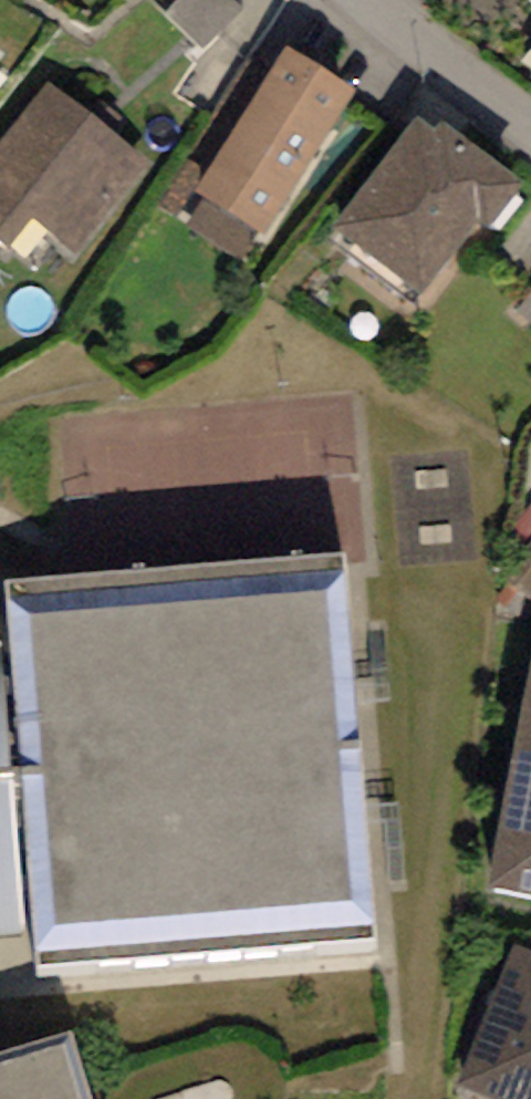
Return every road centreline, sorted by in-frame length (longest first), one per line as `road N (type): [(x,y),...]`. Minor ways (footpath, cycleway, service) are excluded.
road 1 (residential): [(530,128),(361,0)]

